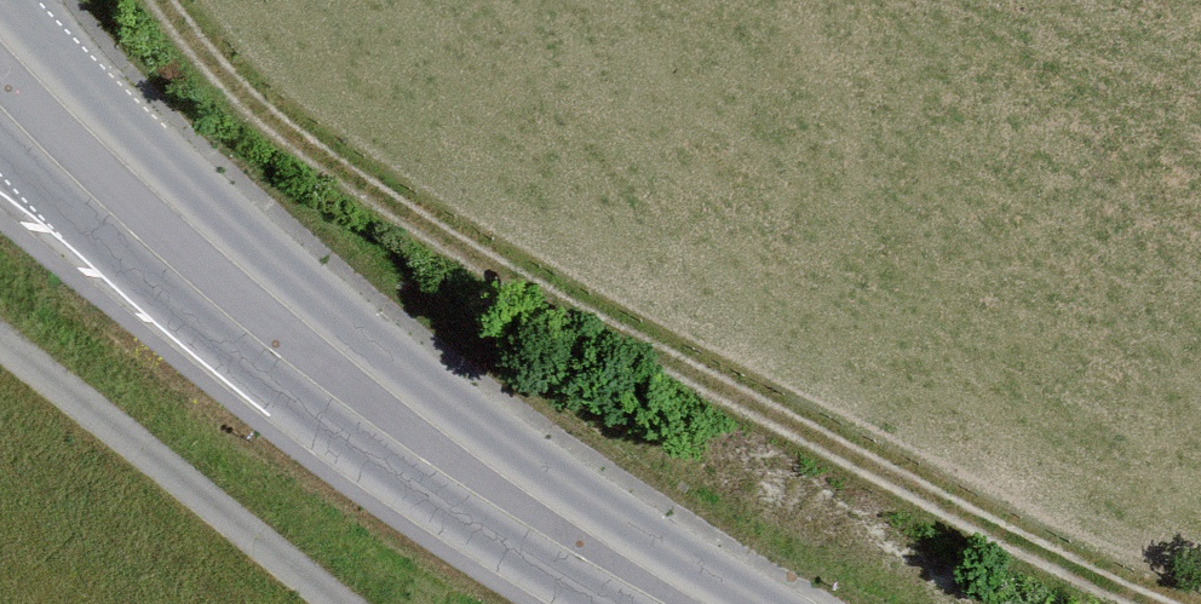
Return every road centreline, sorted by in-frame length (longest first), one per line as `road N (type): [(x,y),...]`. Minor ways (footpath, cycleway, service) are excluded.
road 1 (track): [(1157,603),(1042,556),(428,239),(288,141),(179,43),(152,0)]
road 2 (secondary): [(743,603),(447,400),(285,269),(3,0)]
road 3 (secondary): [(0,144),(229,353),(396,475),(609,603)]

